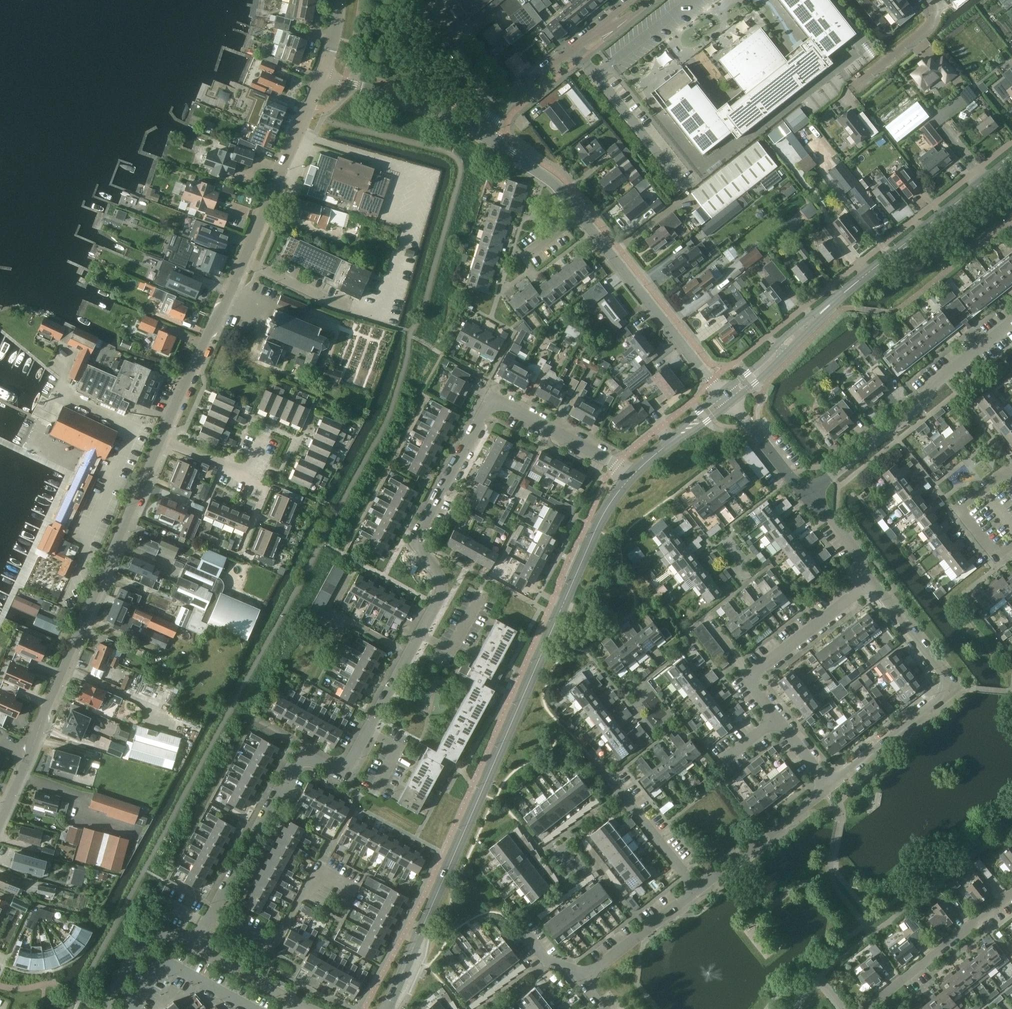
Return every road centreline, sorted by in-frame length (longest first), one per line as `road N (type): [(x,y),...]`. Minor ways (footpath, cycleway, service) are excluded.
road 1 (tertiary): [(386,1008),(595,532),(629,480)]
road 2 (residential): [(421,635),(443,583),(419,538),(491,402),(629,480)]
road 3 (tertiary): [(0,825),(161,440)]
road 4 (tertiary): [(161,440),(323,73)]
road 5 (tertiary): [(726,400),(1011,159)]
road 6 (residential): [(828,787),(949,686),(870,581)]
road 7 (residential): [(216,911),(295,764),(309,757),(343,770),(369,731)]
road 8 (residential): [(813,496),(1011,321)]
road 9 (residential): [(726,400),(580,216)]
road 10 (residential): [(778,721),(755,691),(756,674),(870,581)]
road 11 (residential): [(866,1008),(1011,894)]
road 12 (residential): [(640,0),(498,110)]
road 13 (residential): [(696,890),(588,752)]
road 14 (residential): [(481,134),(457,117),(323,73)]
road 15 (residential): [(696,890),(828,787)]
road 16 (residential): [(134,1008),(163,966),(249,1008)]
road 17 (residential): [(588,977),(696,890)]
road 18 (residential): [(216,911),(269,941),(312,877)]
road 19 (residential): [(498,110),(418,0)]
road 20 (tertiary): [(104,1008),(150,936),(196,948)]
road 21 (residential): [(161,440),(245,470),(264,432)]
road 22 (residential): [(580,216),(549,179),(481,134)]
road 23 (residential): [(813,496),(726,400)]
road 24 (residential): [(410,654),(329,611),(346,580)]
road 25 (tertiary): [(629,480),(726,400)]
road 26 (residential): [(926,0),(926,29),(855,85)]

